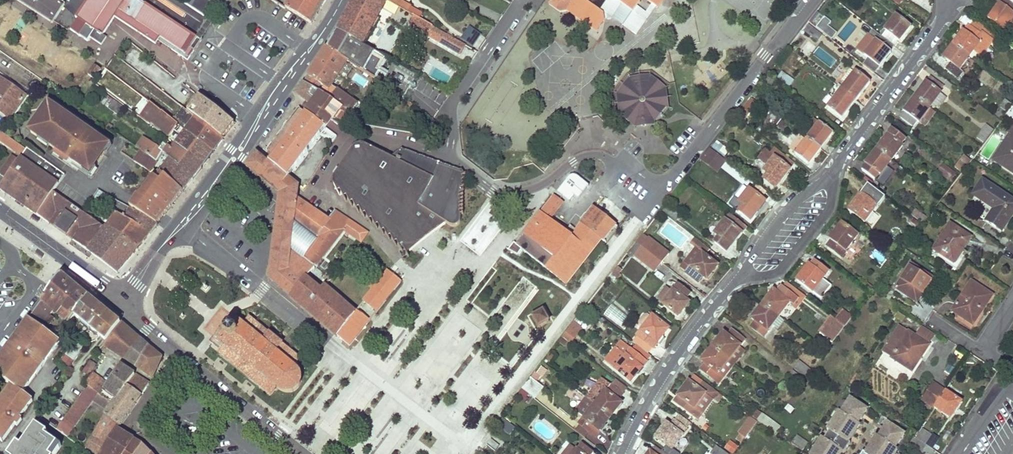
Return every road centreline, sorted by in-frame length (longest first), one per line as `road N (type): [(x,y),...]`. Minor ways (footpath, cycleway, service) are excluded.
road 1 (residential): [(948,0),(937,29),(833,171),(794,203),(658,381),(619,453)]
road 2 (residential): [(340,0),(182,226)]
road 3 (residential): [(122,301),(298,453)]
road 4 (residential): [(668,180),(812,0)]
road 5 (residential): [(447,152),(457,96),(520,0)]
road 6 (residential): [(122,301),(0,209)]
road 7 (residential): [(493,192),(537,187),(589,155),(616,163)]

